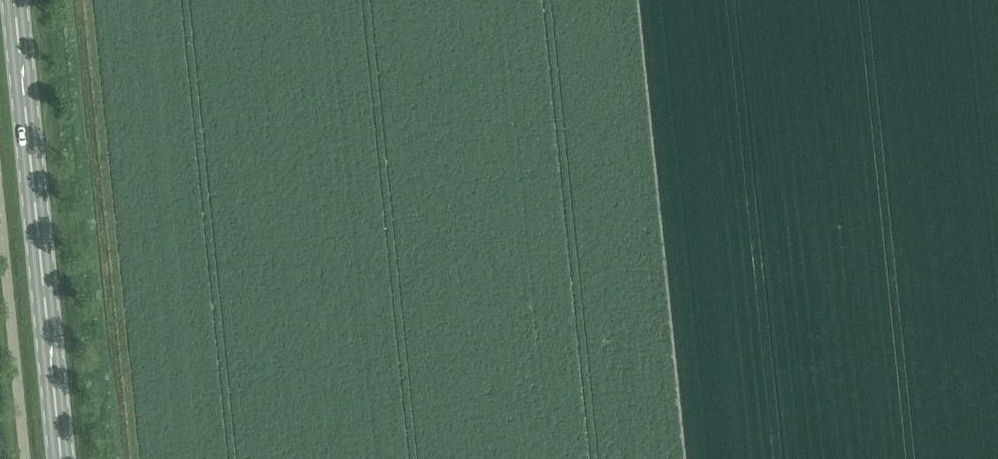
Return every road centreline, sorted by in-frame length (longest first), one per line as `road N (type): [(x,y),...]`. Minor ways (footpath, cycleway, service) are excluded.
road 1 (secondary): [(54,458),(7,0)]

